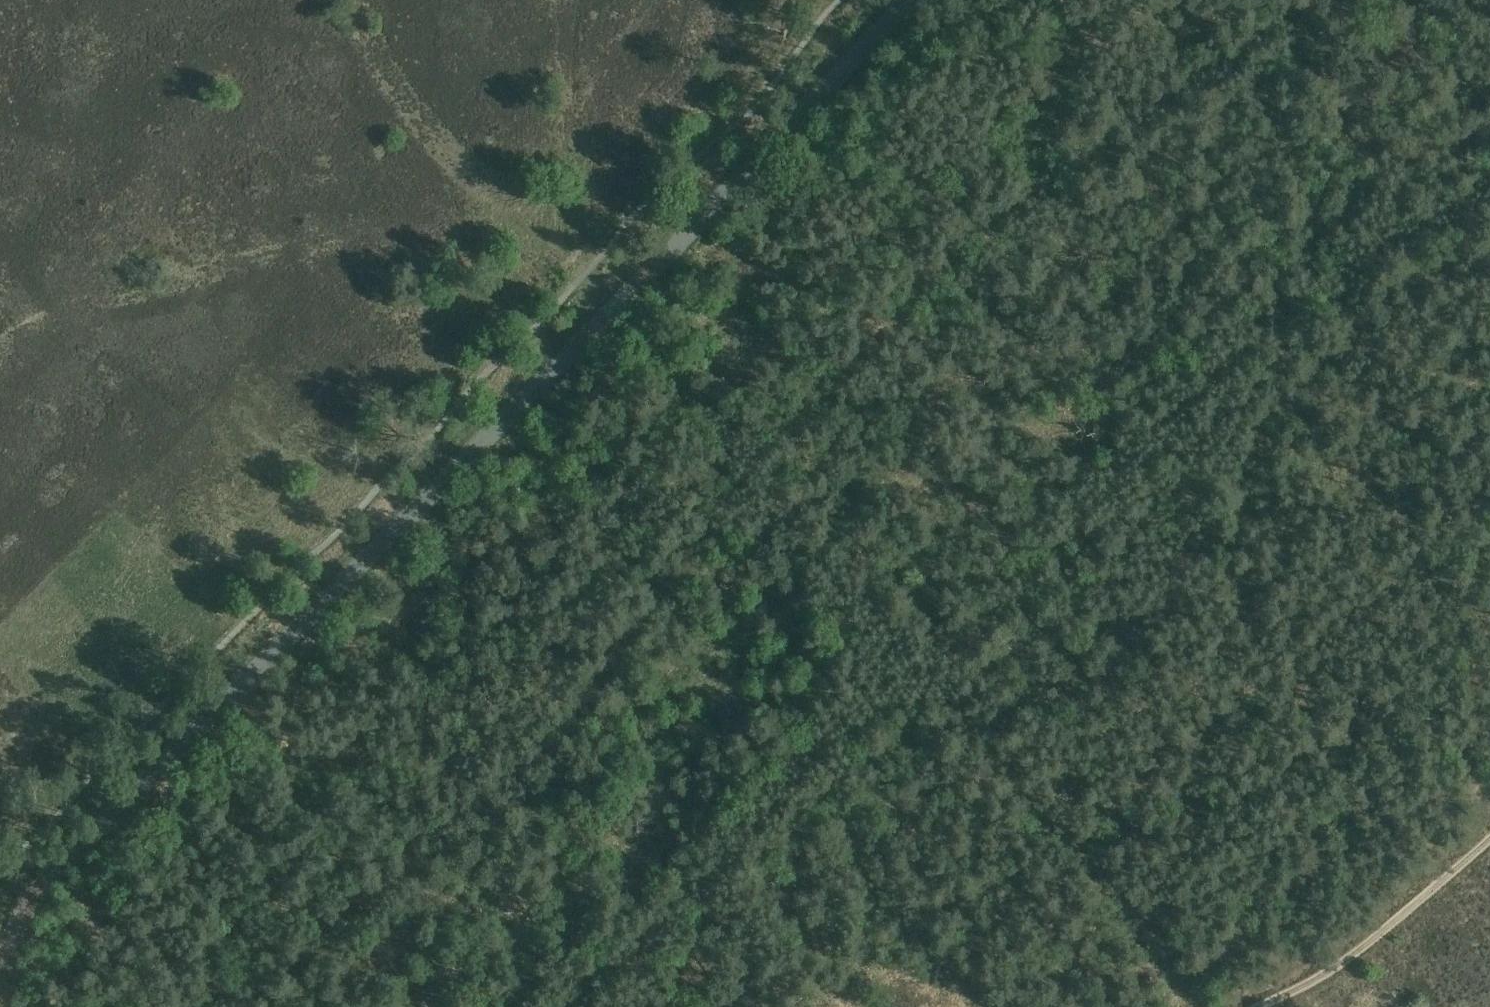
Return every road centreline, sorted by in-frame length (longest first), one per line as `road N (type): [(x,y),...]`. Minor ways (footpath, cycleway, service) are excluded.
road 1 (tertiary): [(0,956),(53,874),(910,0)]
road 2 (track): [(1489,837),(1351,956),(1253,1006)]

